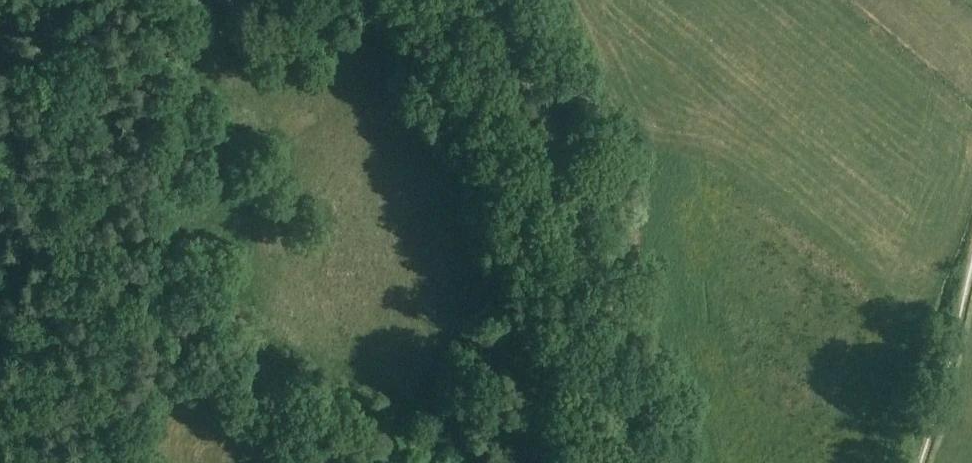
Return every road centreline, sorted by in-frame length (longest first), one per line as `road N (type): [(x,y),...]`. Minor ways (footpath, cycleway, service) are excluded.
road 1 (track): [(674,462),(493,0)]

